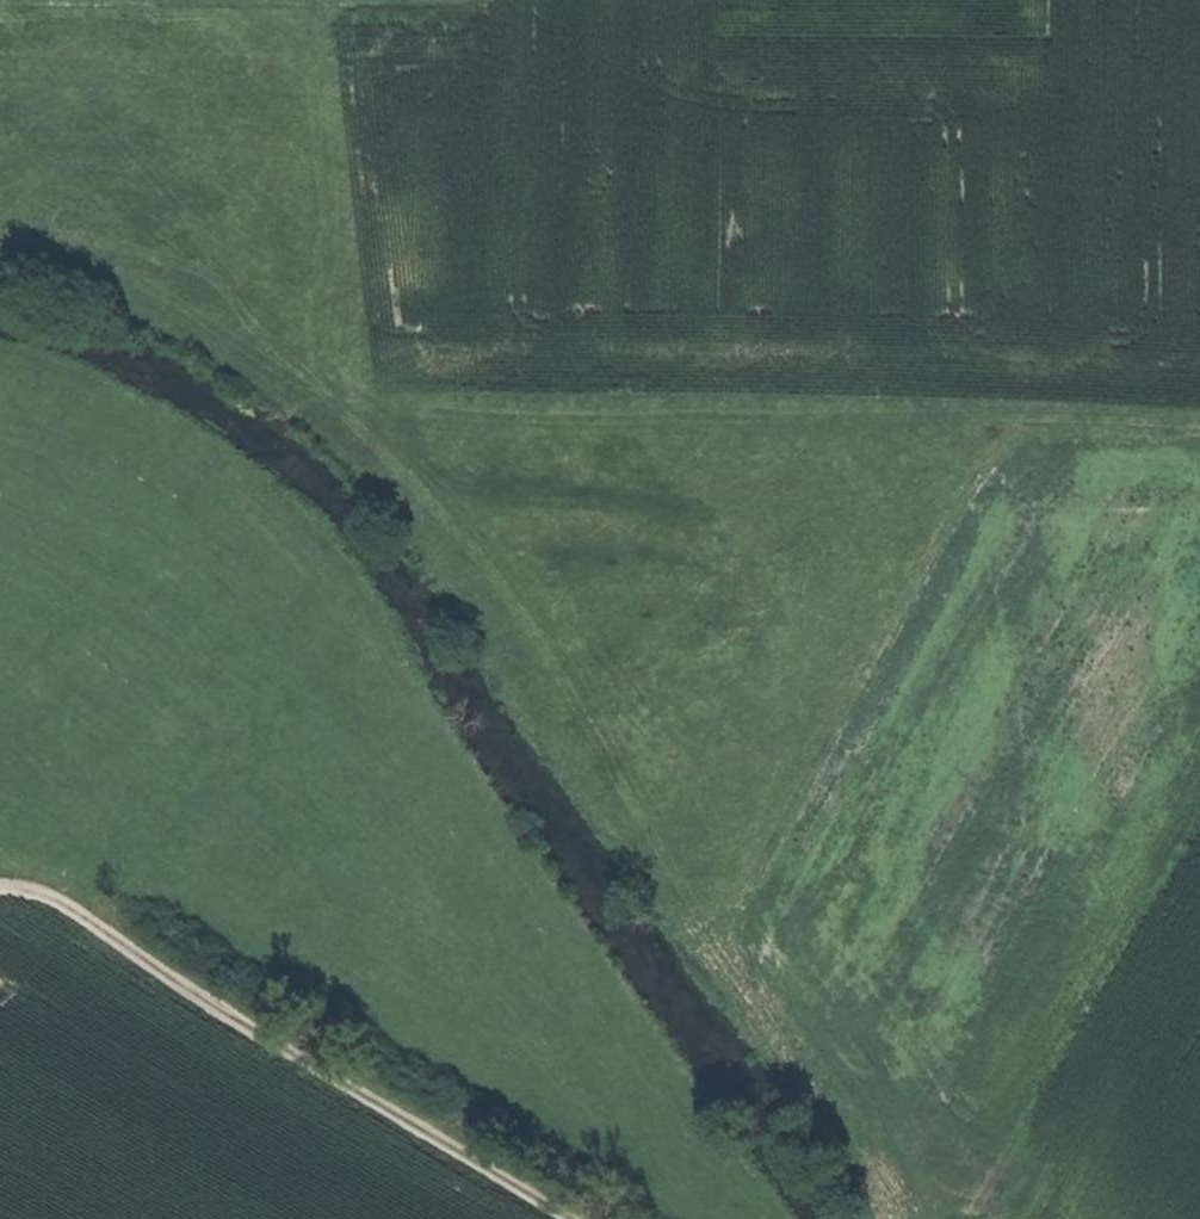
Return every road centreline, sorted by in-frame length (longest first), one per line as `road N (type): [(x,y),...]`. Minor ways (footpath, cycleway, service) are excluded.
road 1 (track): [(567,1218),(47,893),(0,891)]
road 2 (track): [(857,421),(1199,428)]

